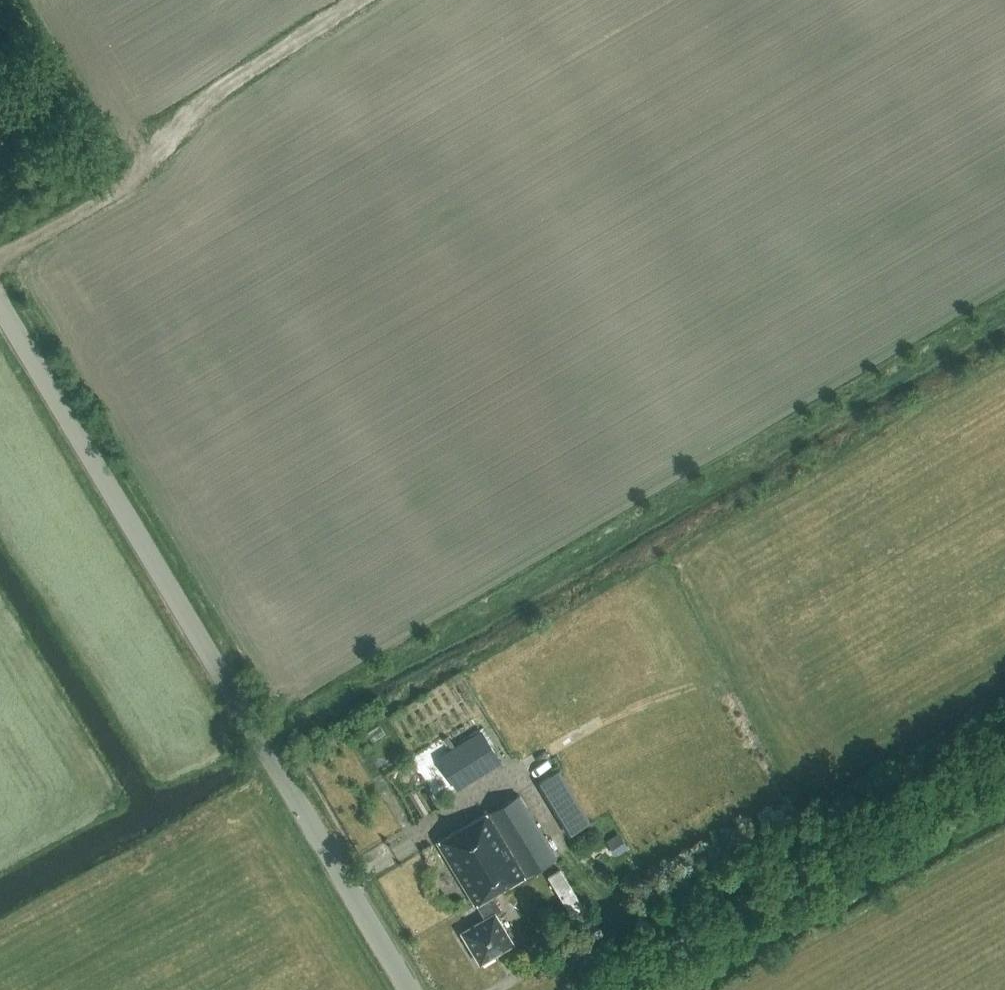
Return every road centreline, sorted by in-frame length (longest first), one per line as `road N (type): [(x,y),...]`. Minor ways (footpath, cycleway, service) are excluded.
road 1 (tertiary): [(406,989),(0,309)]
road 2 (secondary): [(594,989),(1004,757)]

